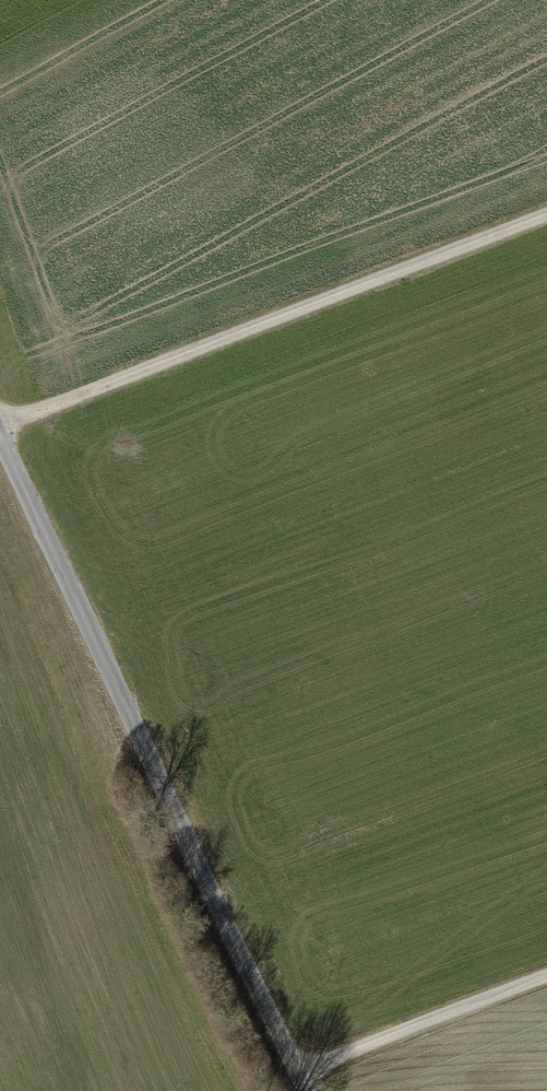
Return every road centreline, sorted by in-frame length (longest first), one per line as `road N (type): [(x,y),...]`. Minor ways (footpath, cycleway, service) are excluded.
road 1 (unclassified): [(309,1090),(0,435)]
road 2 (track): [(546,216),(0,426)]
road 3 (track): [(546,975),(300,1072)]

